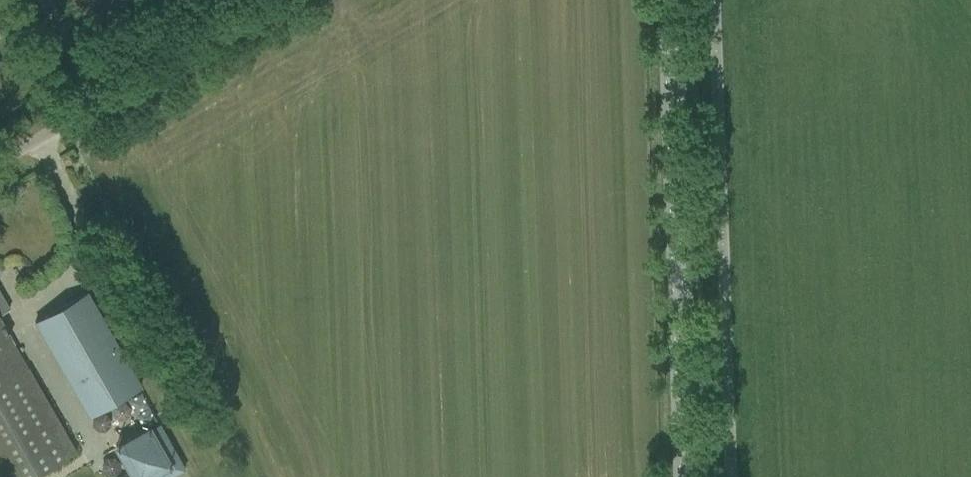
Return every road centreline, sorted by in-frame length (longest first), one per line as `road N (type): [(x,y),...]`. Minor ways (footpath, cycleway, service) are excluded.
road 1 (tertiary): [(687,476),(672,0)]
road 2 (unclassified): [(0,158),(277,0)]

